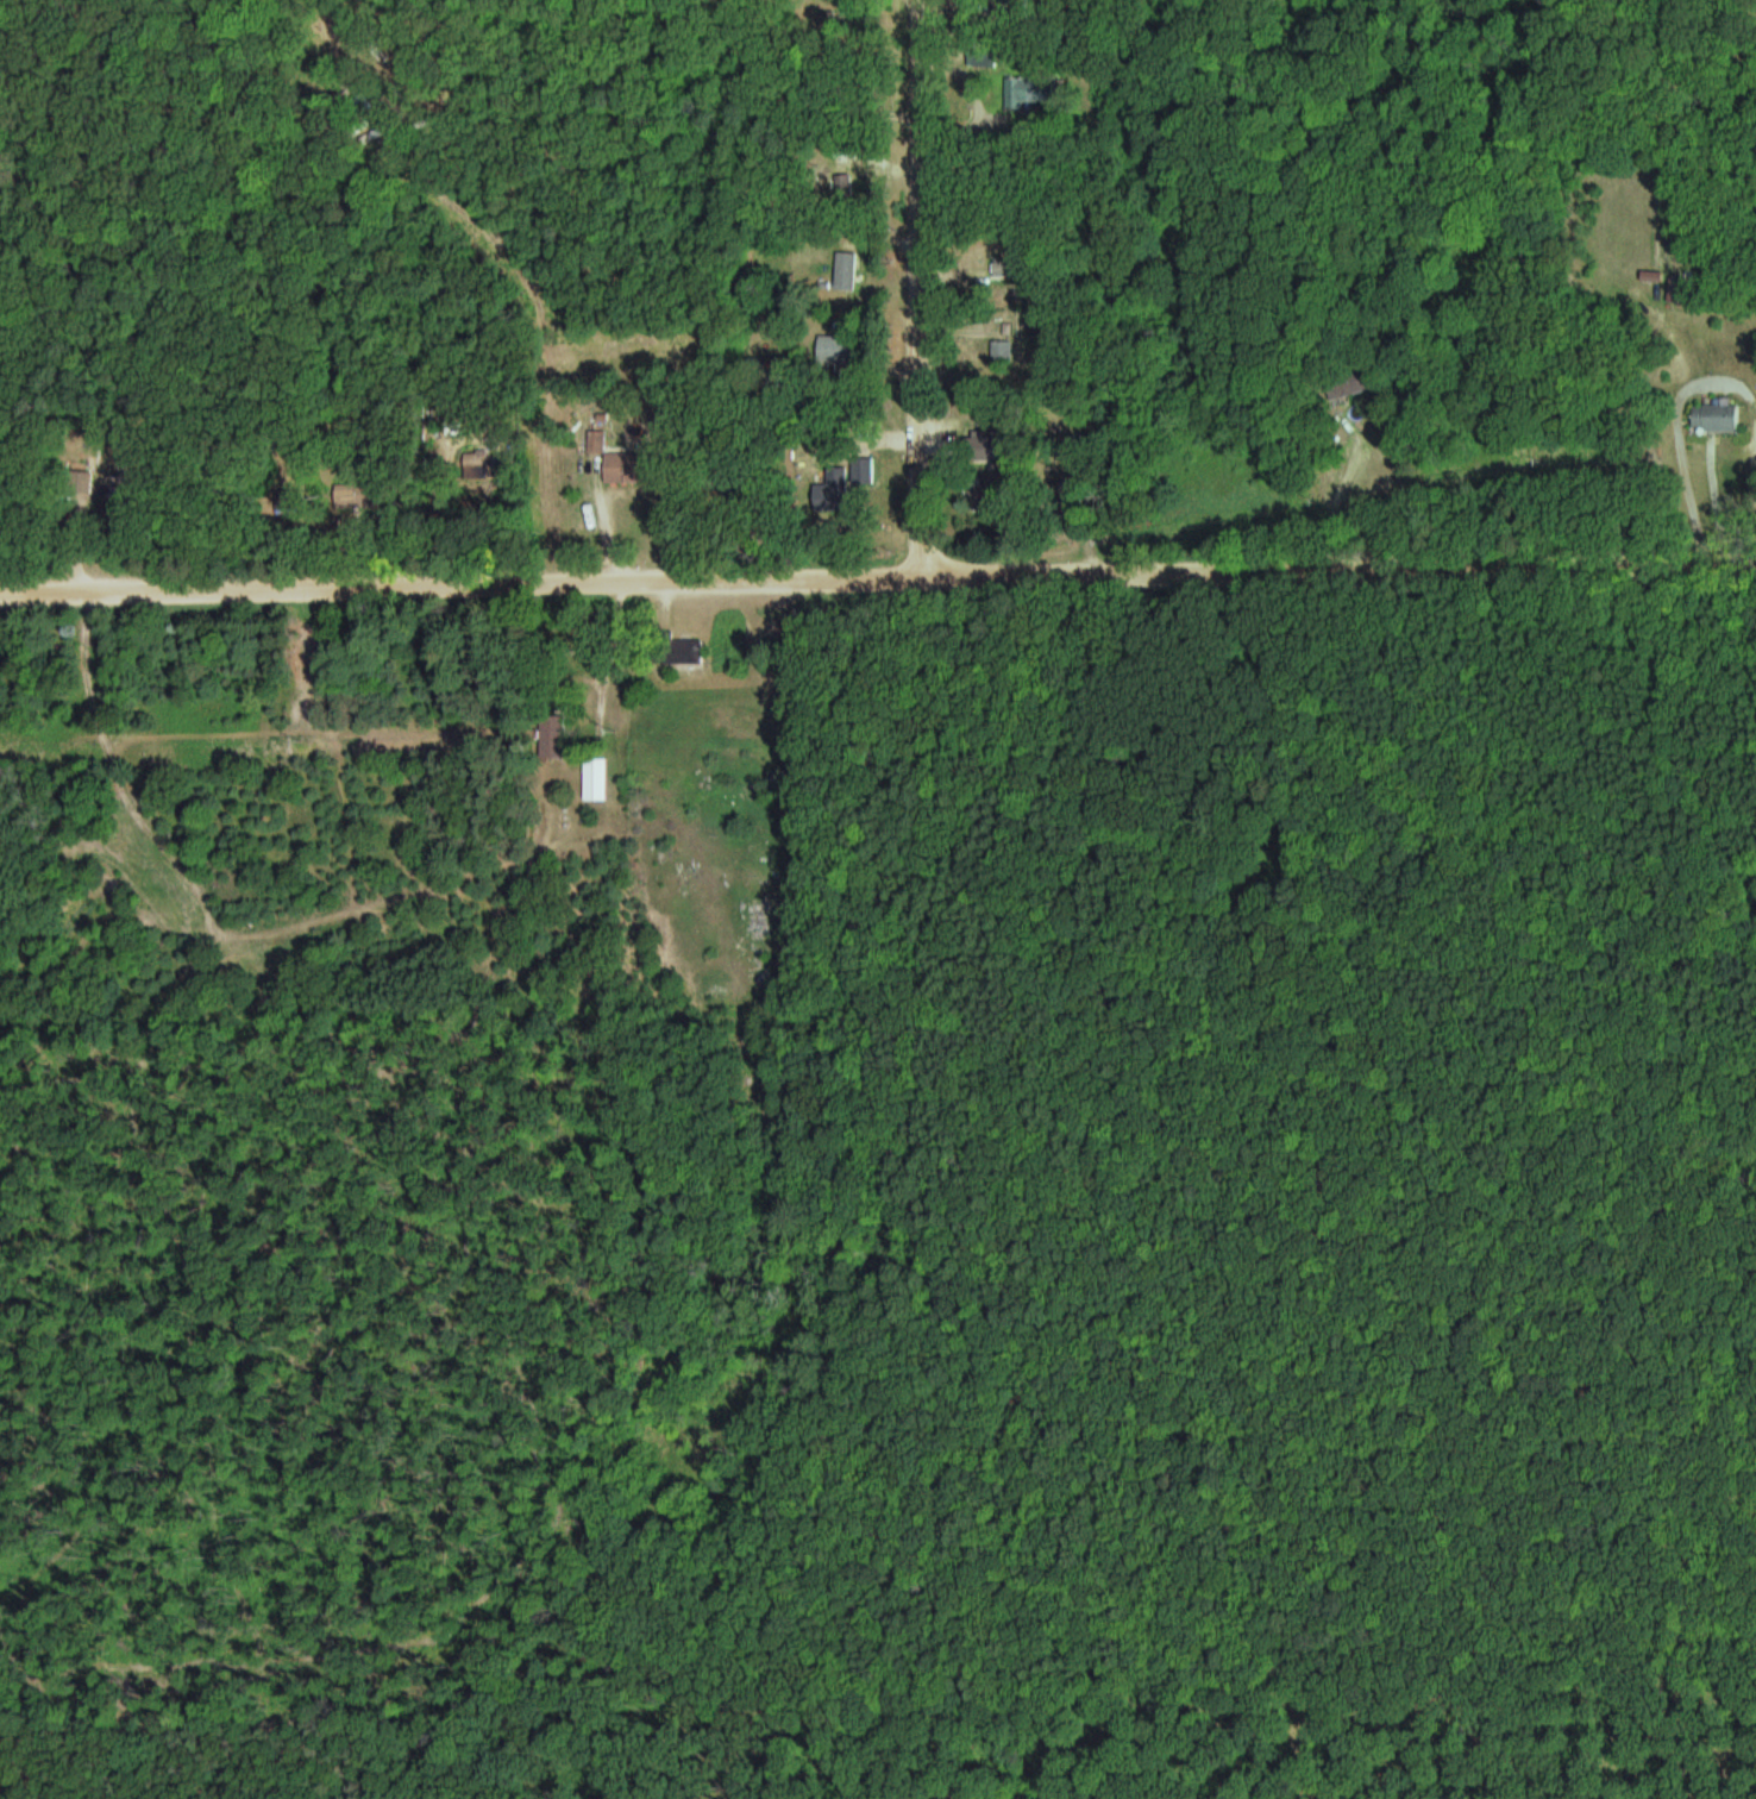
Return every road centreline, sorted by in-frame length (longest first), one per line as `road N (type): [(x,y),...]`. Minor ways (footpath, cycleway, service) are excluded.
road 1 (residential): [(0,593),(1755,559)]
road 2 (residential): [(923,575),(930,0)]

